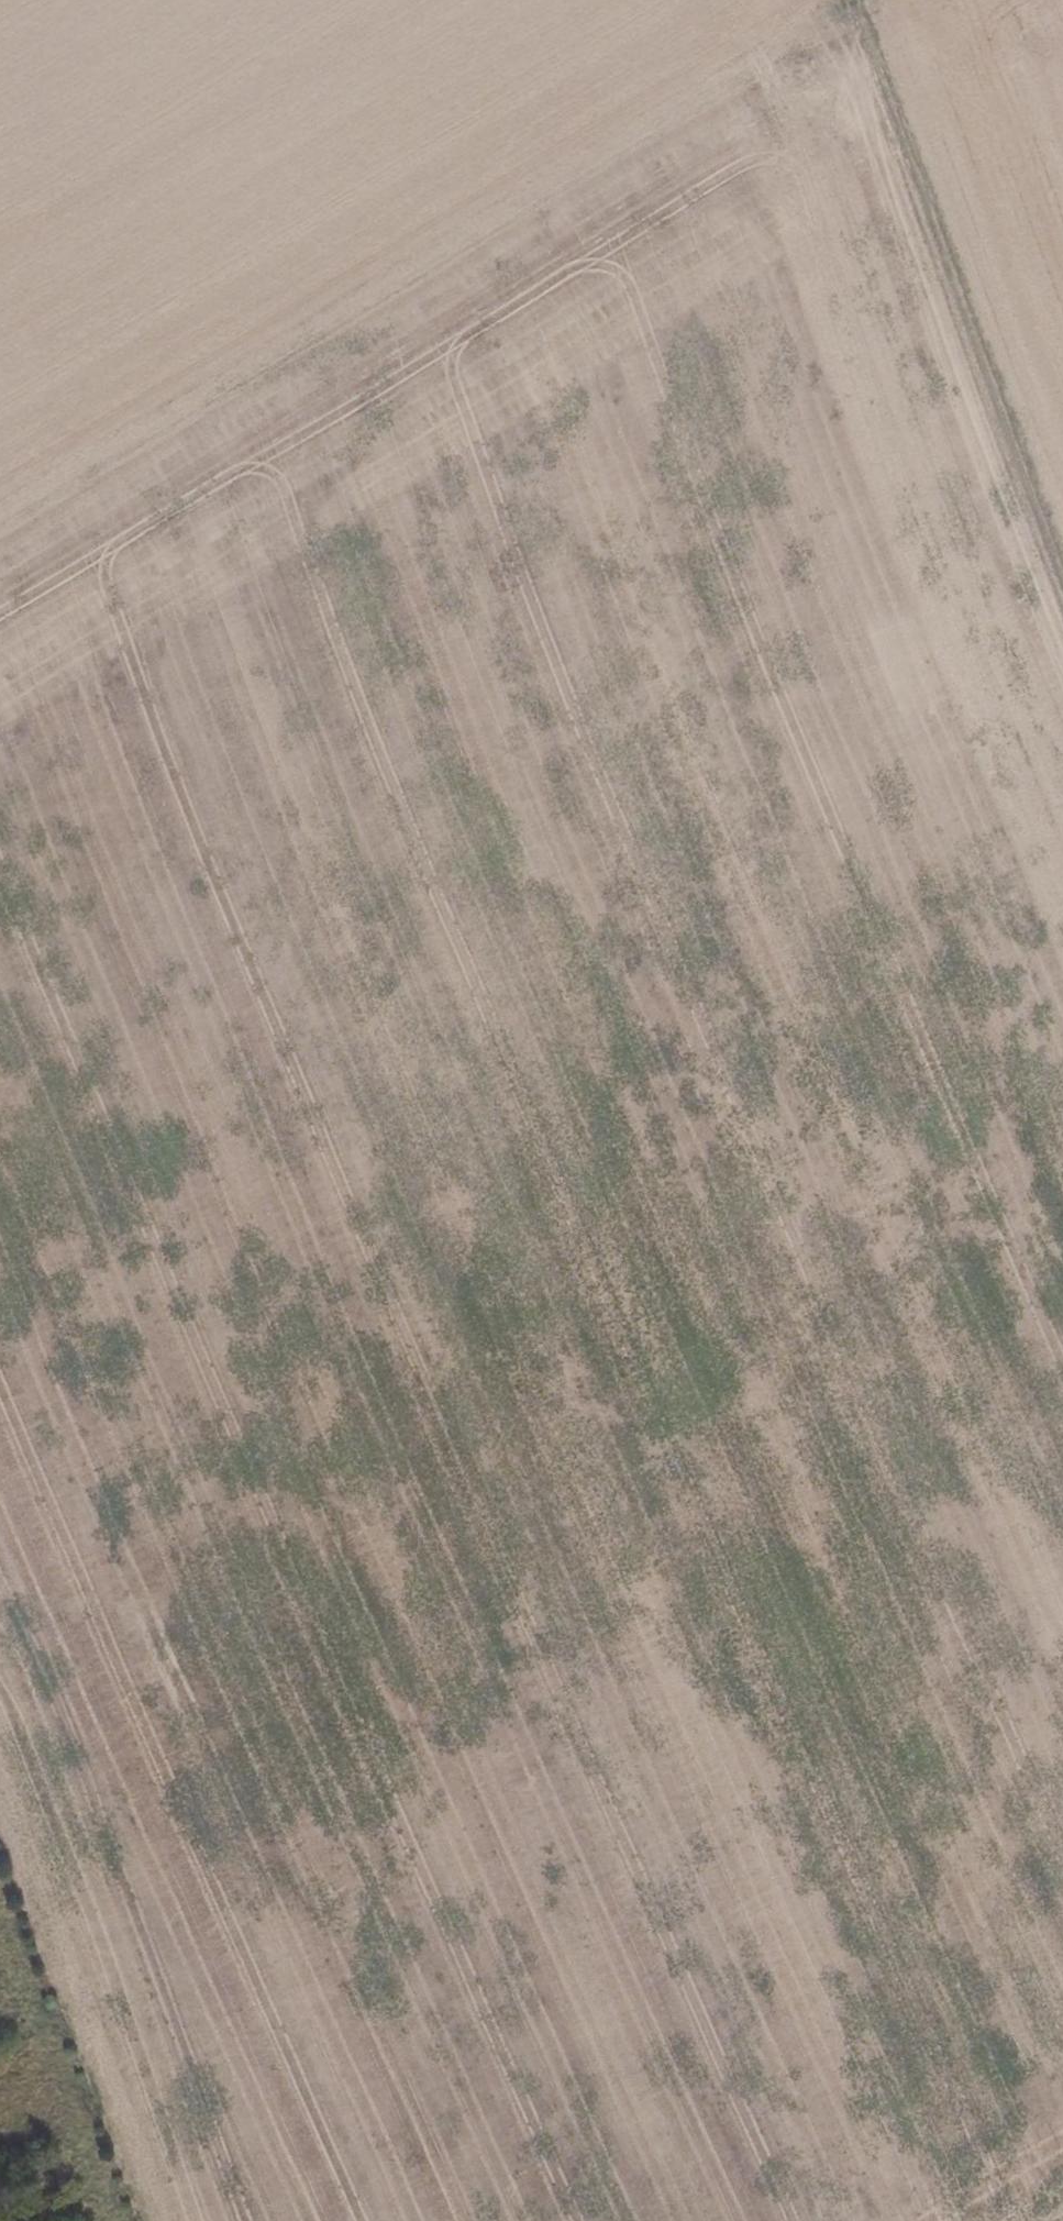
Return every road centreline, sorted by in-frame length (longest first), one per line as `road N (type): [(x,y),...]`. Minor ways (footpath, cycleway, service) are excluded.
road 1 (track): [(855,0),(934,190),(1062,572)]

